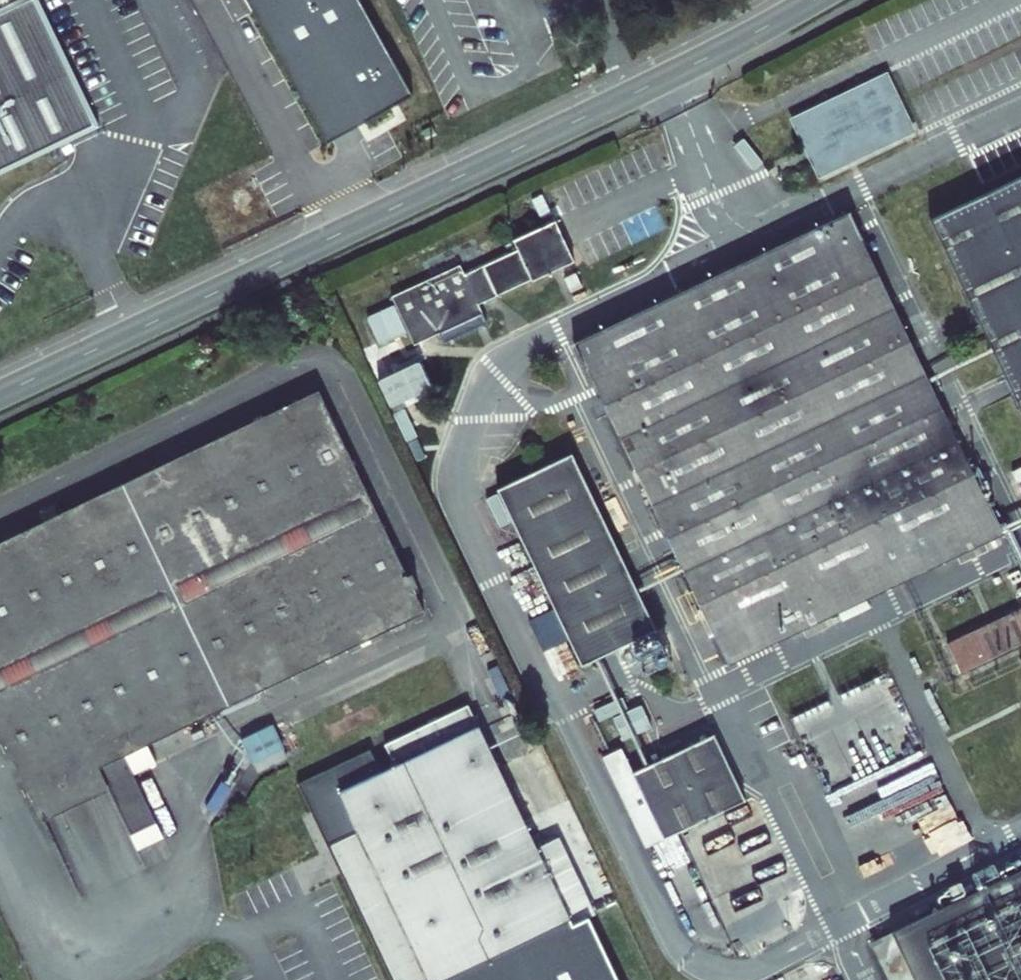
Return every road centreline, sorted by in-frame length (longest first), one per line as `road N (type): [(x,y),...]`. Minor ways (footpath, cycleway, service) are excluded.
road 1 (secondary): [(812,0),(0,394)]

